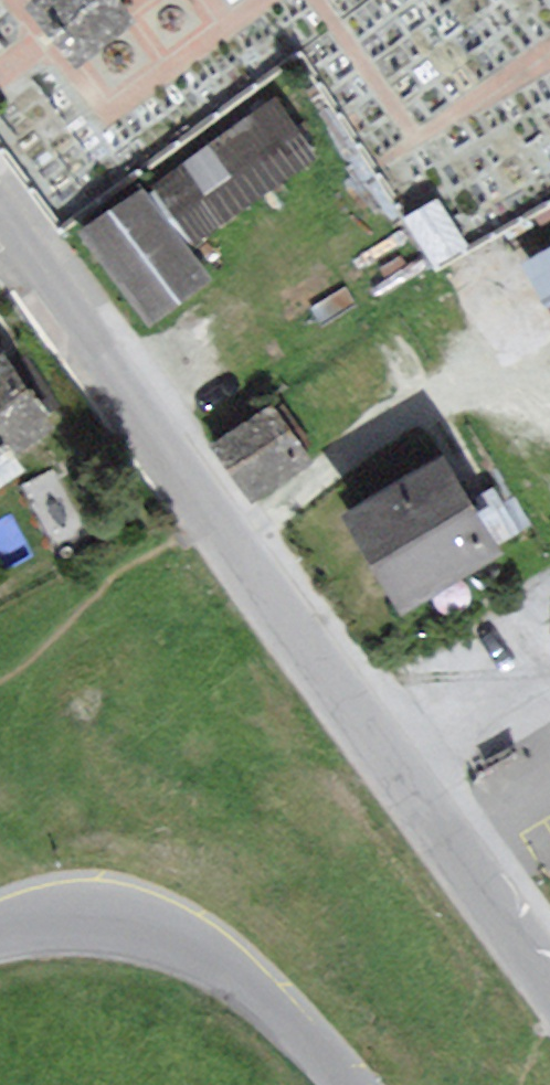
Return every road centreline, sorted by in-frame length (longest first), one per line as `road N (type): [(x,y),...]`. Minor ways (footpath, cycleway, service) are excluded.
road 1 (tertiary): [(0,212),(549,980)]
road 2 (unclassified): [(341,1084),(235,975),(187,948),(98,925),(0,933)]
road 3 (track): [(545,389),(481,385),(430,402),(342,454),(237,546)]

